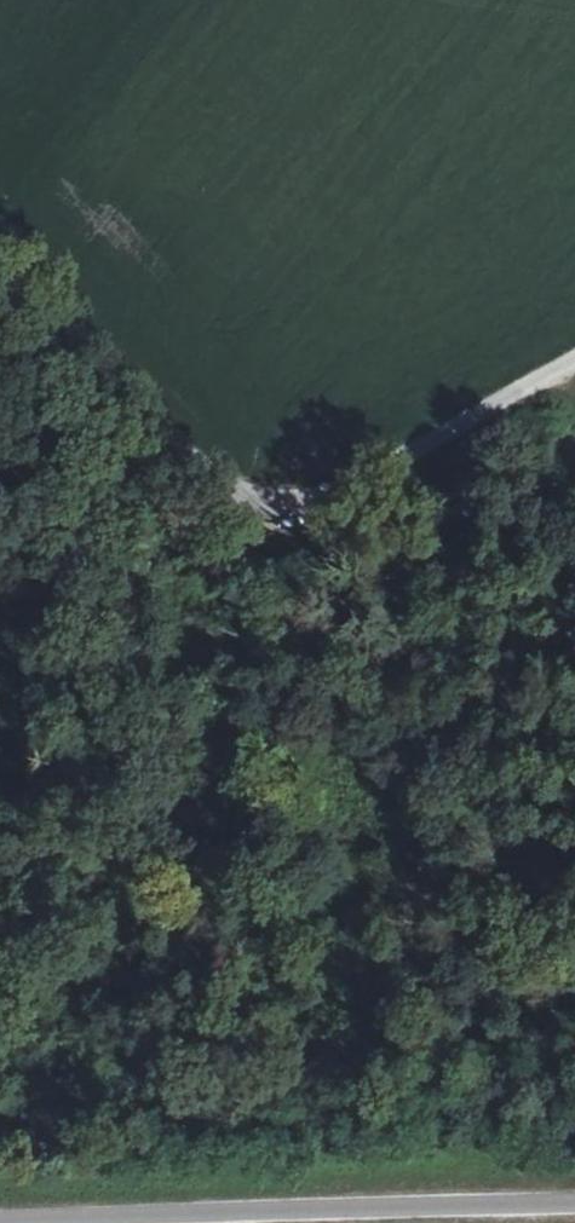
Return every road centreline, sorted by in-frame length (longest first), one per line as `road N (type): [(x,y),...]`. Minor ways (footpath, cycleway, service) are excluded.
road 1 (unclassified): [(0,256),(42,277),(188,446),(247,490),(289,496),(334,489),(574,362)]

